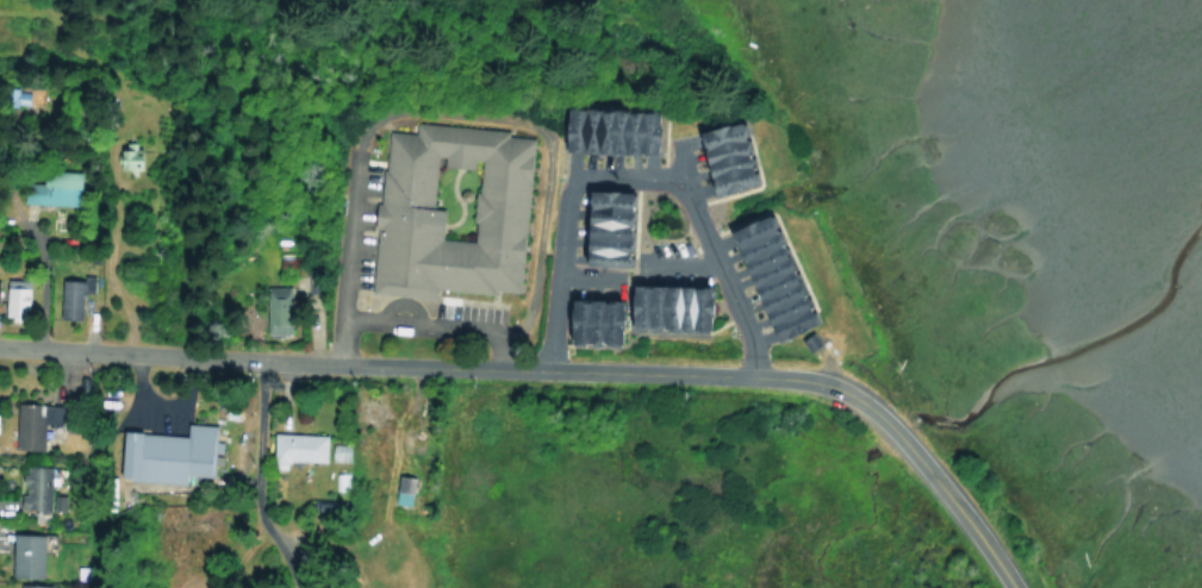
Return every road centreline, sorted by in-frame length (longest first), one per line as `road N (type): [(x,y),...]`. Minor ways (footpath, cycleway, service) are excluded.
road 1 (tertiary): [(1021,587),(904,433),(829,381),(0,346)]

